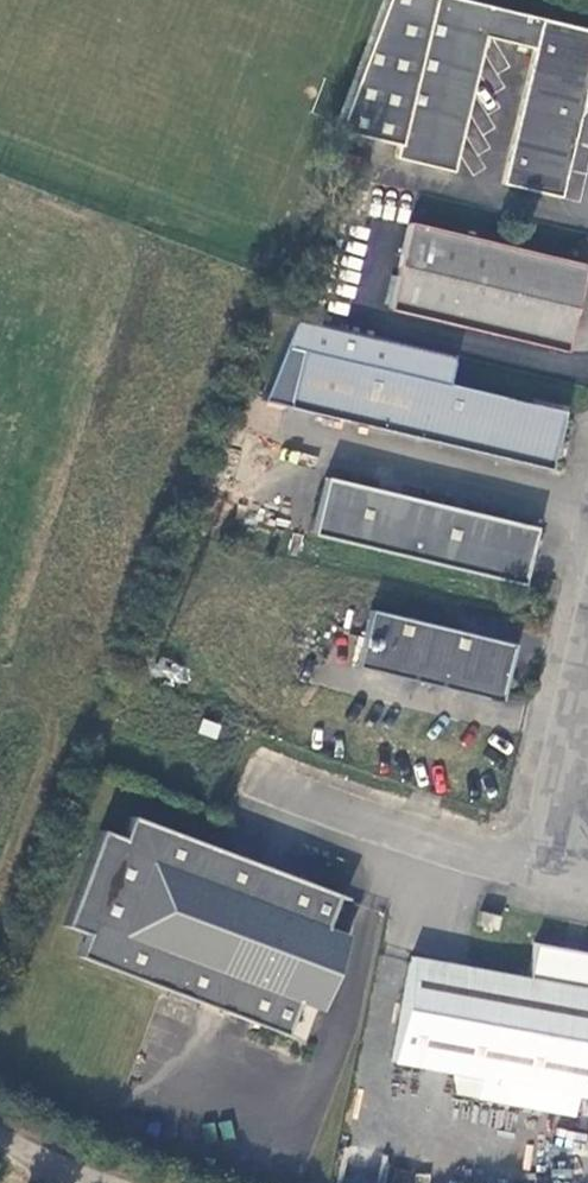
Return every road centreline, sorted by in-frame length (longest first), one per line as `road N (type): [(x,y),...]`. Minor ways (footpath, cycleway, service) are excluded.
road 1 (unclassified): [(254,780),(491,855),(568,870)]
road 2 (unclassified): [(587,655),(566,792),(568,870)]

